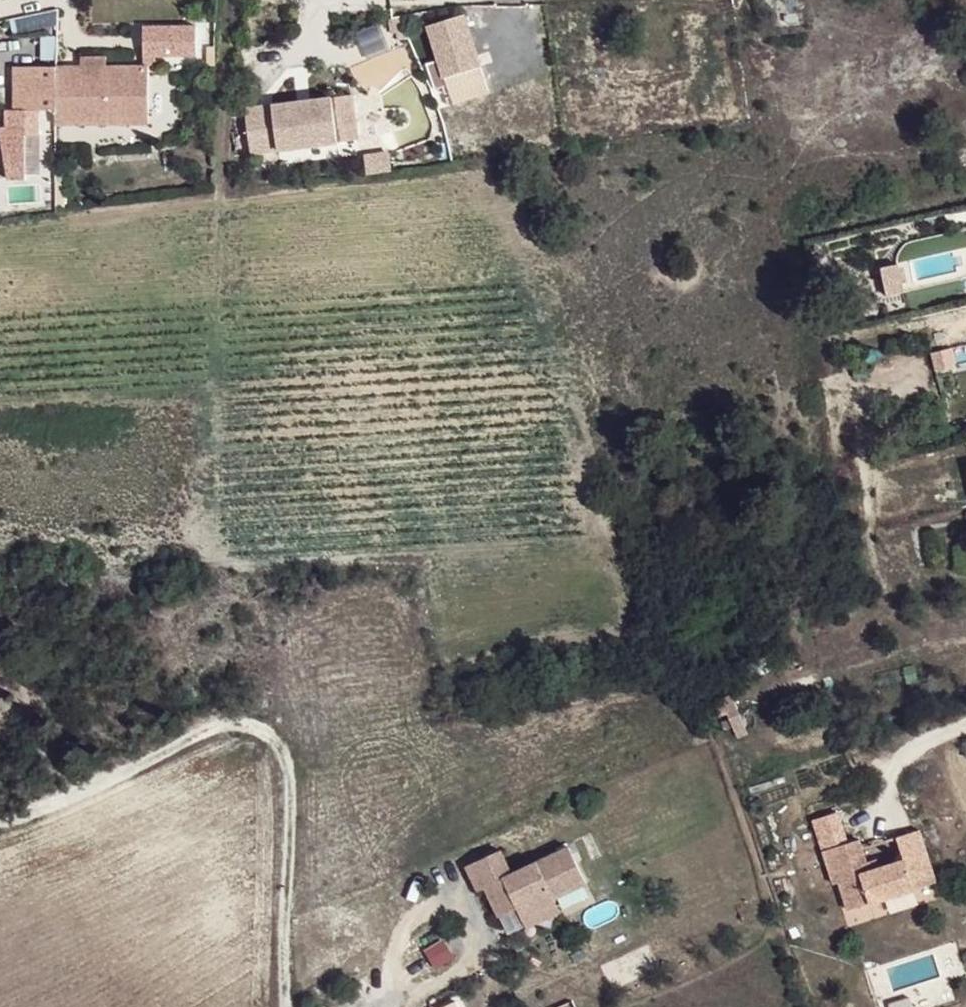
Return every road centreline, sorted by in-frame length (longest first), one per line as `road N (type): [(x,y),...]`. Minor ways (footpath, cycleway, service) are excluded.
road 1 (track): [(0,825),(68,804),(236,721),(275,743),(287,1006)]

